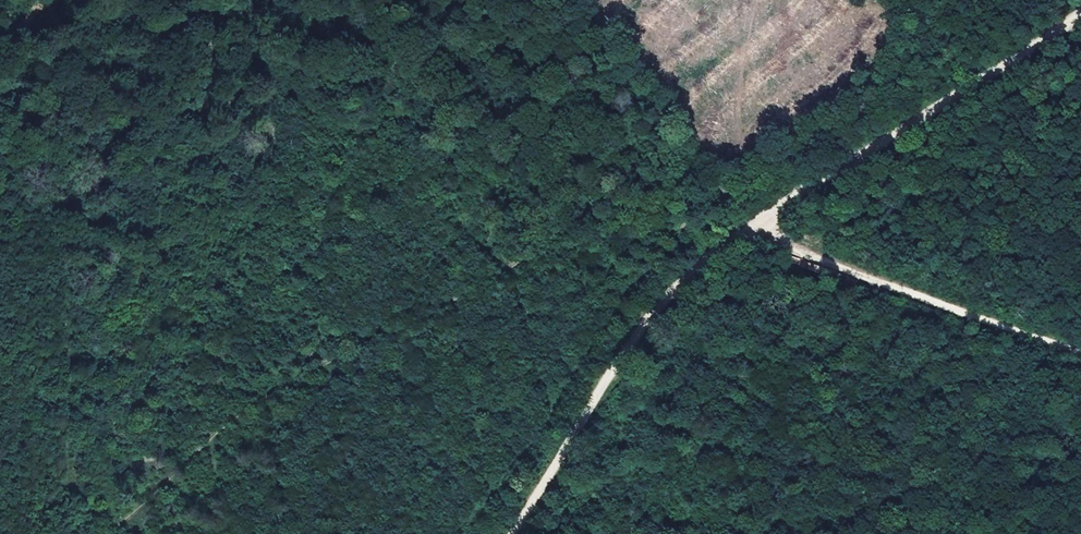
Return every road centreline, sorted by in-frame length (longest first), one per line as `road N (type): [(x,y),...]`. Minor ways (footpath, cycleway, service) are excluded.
road 1 (track): [(921,533),(785,335),(747,230),(685,223),(552,251),(455,297),(224,421),(104,533)]
road 2 (track): [(60,0),(77,533)]
road 3 (track): [(1080,10),(747,230)]
road 4 (track): [(747,230),(631,343),(510,533)]
road 5 (track): [(747,230),(776,231),(818,258),(1080,353)]
road 6 (track): [(747,230),(715,157),(589,0)]
road 7 (track): [(728,177),(880,52),(899,0)]

